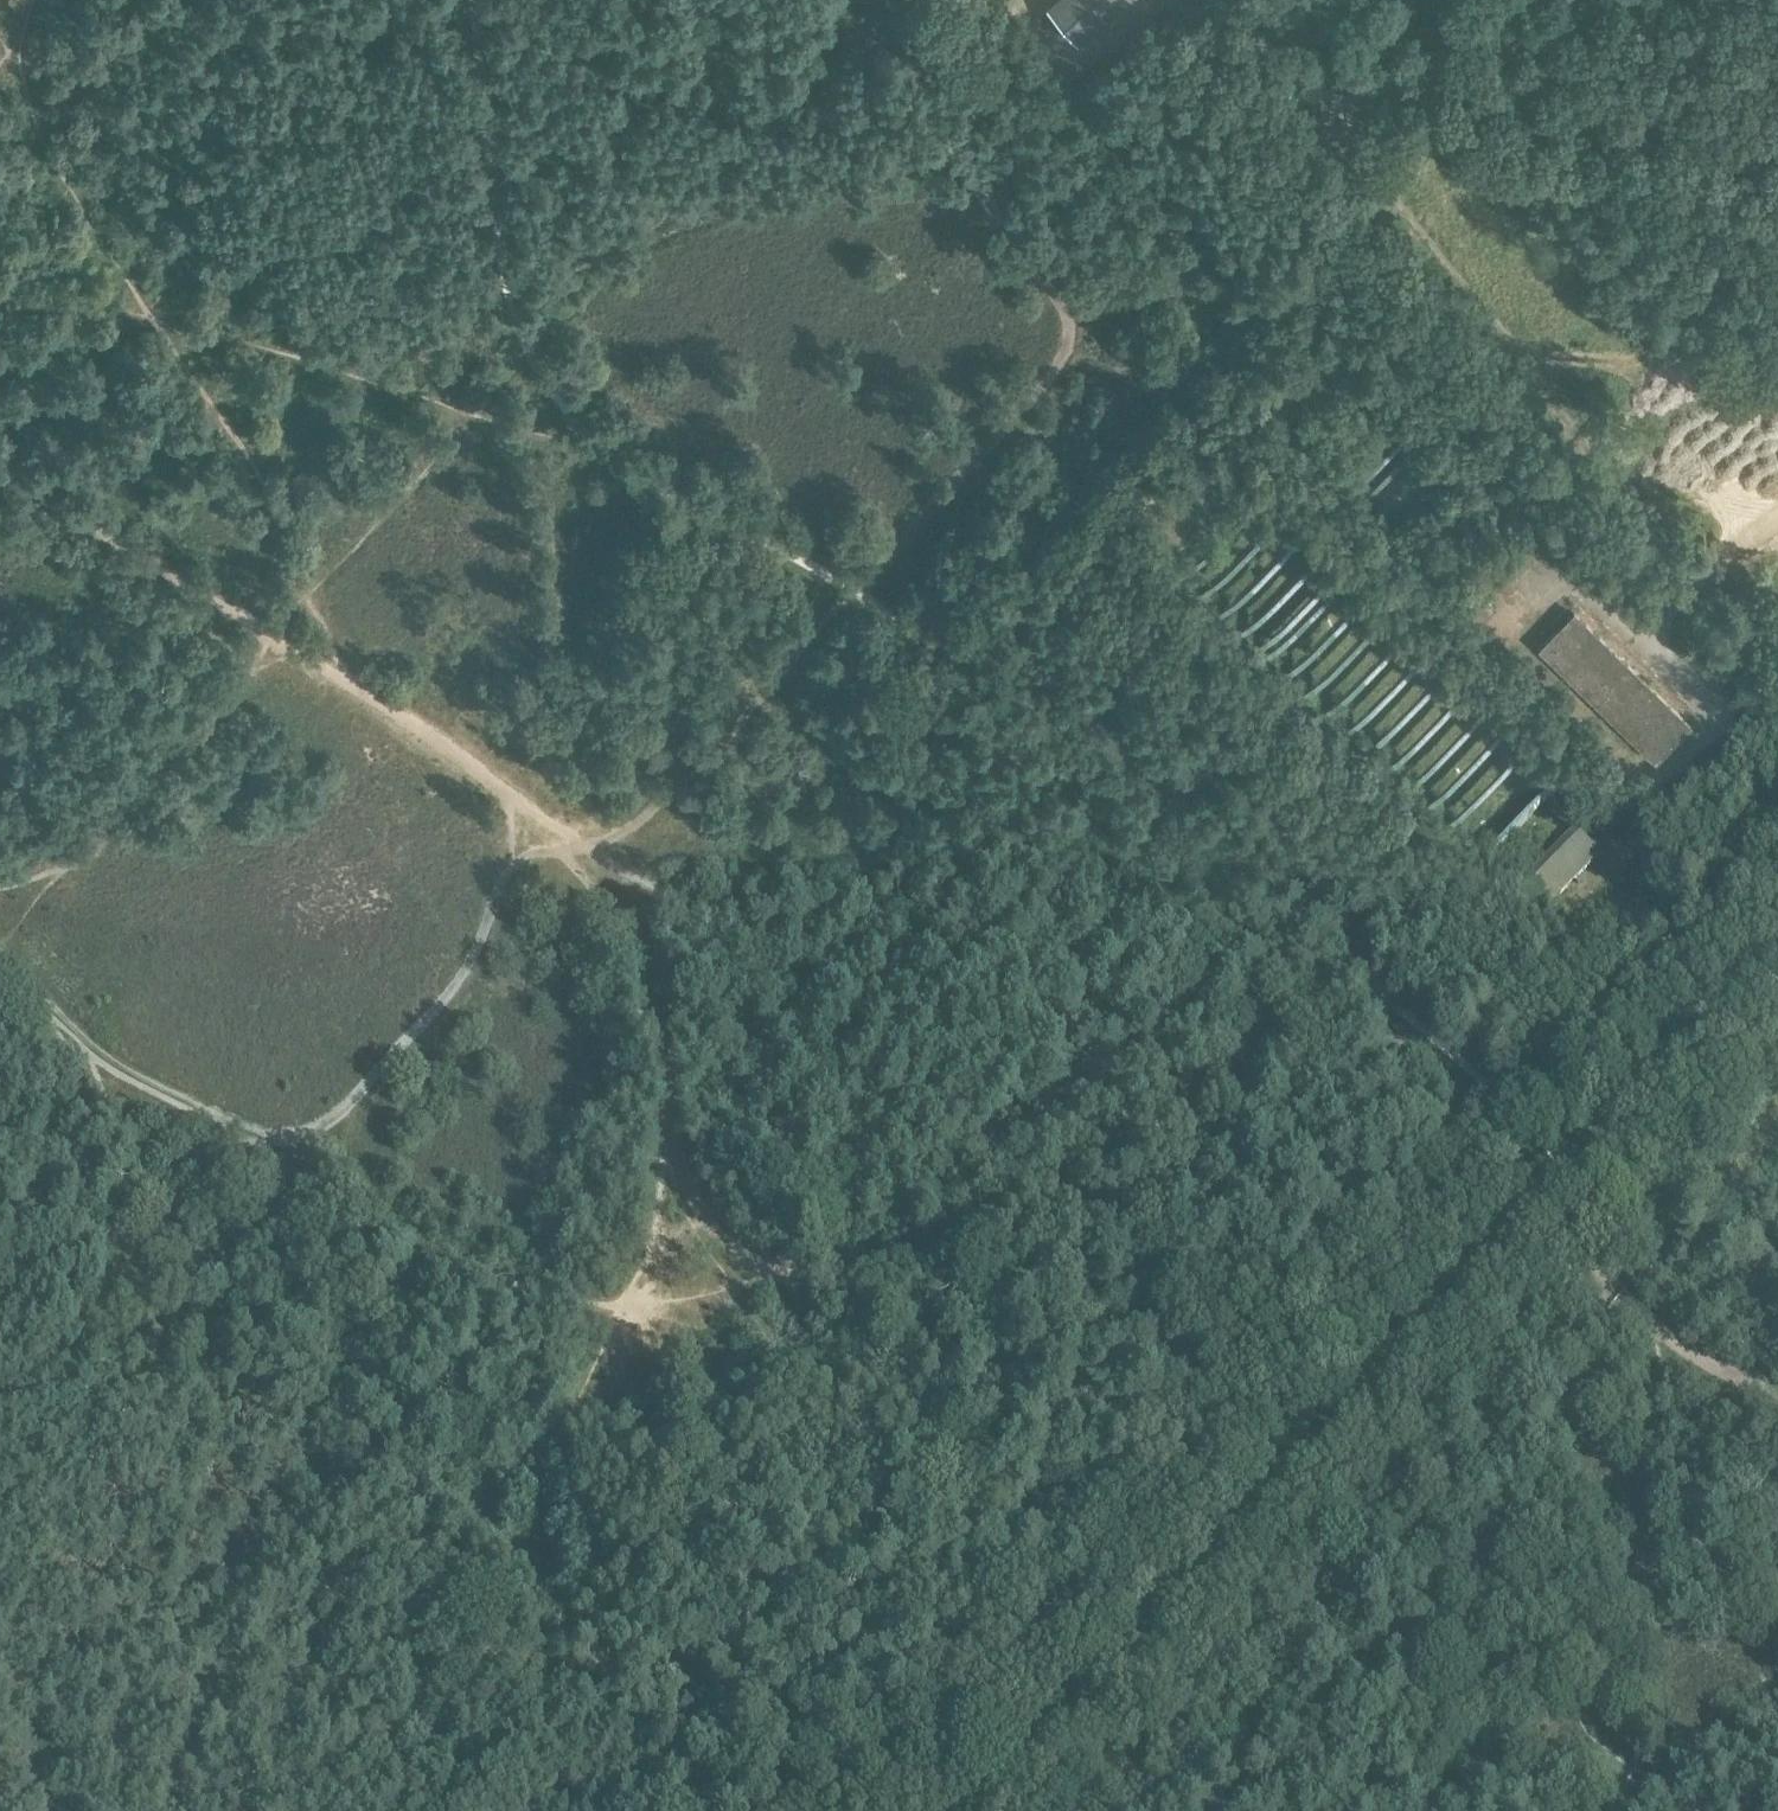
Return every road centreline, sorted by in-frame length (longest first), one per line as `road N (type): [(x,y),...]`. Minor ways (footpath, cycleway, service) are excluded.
road 1 (track): [(899,0),(929,43),(940,112),(979,195),(1072,313),(1074,357),(667,806),(595,842),(564,845)]
road 2 (track): [(0,431),(564,845),(600,890),(666,1060),(682,1185)]
road 3 (track): [(973,1810),(1636,1096)]
road 4 (track): [(257,1148),(301,1178),(351,1184),(434,1251),(533,1289),(765,1338)]
road 5 (track): [(682,1185),(753,1260),(814,1271),(892,1261),(980,1225)]
road 6 (track): [(1636,1096),(1777,943)]

